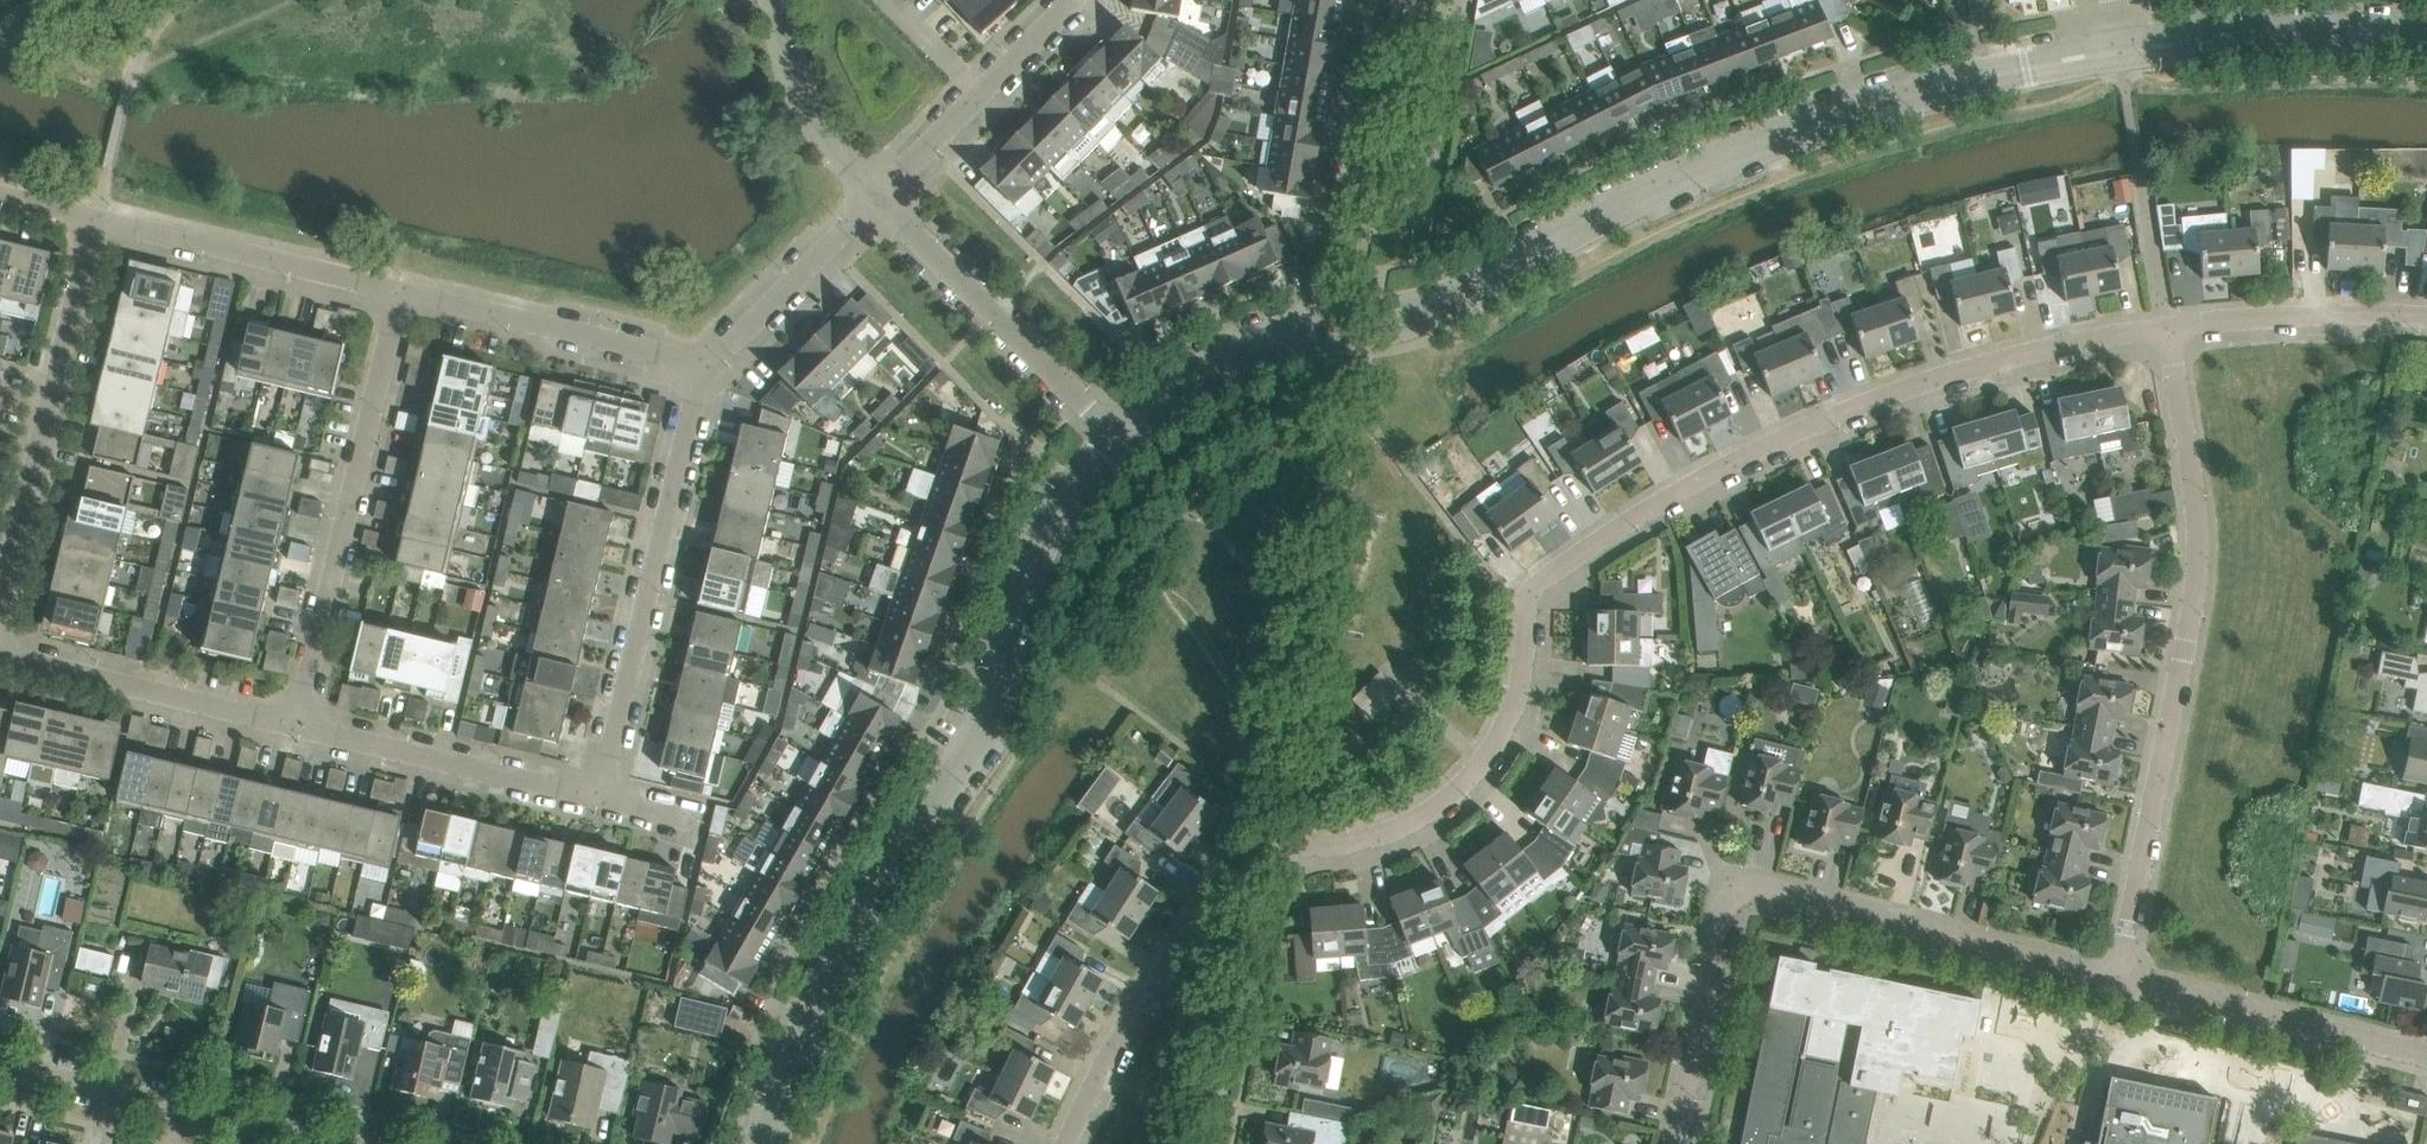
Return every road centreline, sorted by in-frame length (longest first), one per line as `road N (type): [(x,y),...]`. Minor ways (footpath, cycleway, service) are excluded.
road 1 (residential): [(1065,1143),(1127,1020),(1211,897),(1276,852),(1389,831),(1434,807),(1479,763),(1506,718),(1523,658),(1523,615),(1534,589),(1559,568),(1671,496),(1819,422),(2011,356),(2167,326)]
road 2 (unclassified): [(1115,437),(1047,535),(985,726),(841,974),(768,1143)]
road 3 (unclassified): [(2119,57),(1935,94),(1794,138),(1430,308)]
road 4 (residential): [(2115,978),(2193,571),(2190,471),(2167,326)]
road 5 (residential): [(2115,978),(1756,891),(1730,896),(1713,928),(1672,1143)]
road 6 (residential): [(1407,0),(1367,229),(1399,229),(1429,195),(1463,0)]
road 7 (residential): [(300,728),(402,291)]
road 8 (residential): [(598,799),(701,364)]
road 9 (residential): [(0,611),(94,217)]
road 10 (residential): [(1115,437),(989,322),(877,197)]
road 11 (residential): [(2426,1054),(2115,978)]
road 12 (residential): [(310,1143),(0,1071)]
road 13 (residential): [(94,217),(402,291)]
road 14 (residential): [(0,656),(300,728)]
road 15 (unclassified): [(2426,40),(2308,38),(2119,57)]
road 16 (residential): [(402,291),(701,364)]
road 17 (residential): [(300,728),(598,799)]
road 18 (residential): [(877,197),(1063,21),(1072,0)]
road 19 (residential): [(2167,326),(2426,316)]
road 20 (residential): [(701,364),(877,197)]
road 21 (residential): [(877,197),(805,112),(773,0)]
road 22 (unclassified): [(1270,338),(1185,376),(1115,437)]
road 23 (unclassified): [(1430,308),(1348,308),(1306,317),(1270,338)]
road 24 (unclassified): [(1270,338),(1366,336),(1430,308)]
road 25 (residential): [(1200,1143),(1229,999)]

